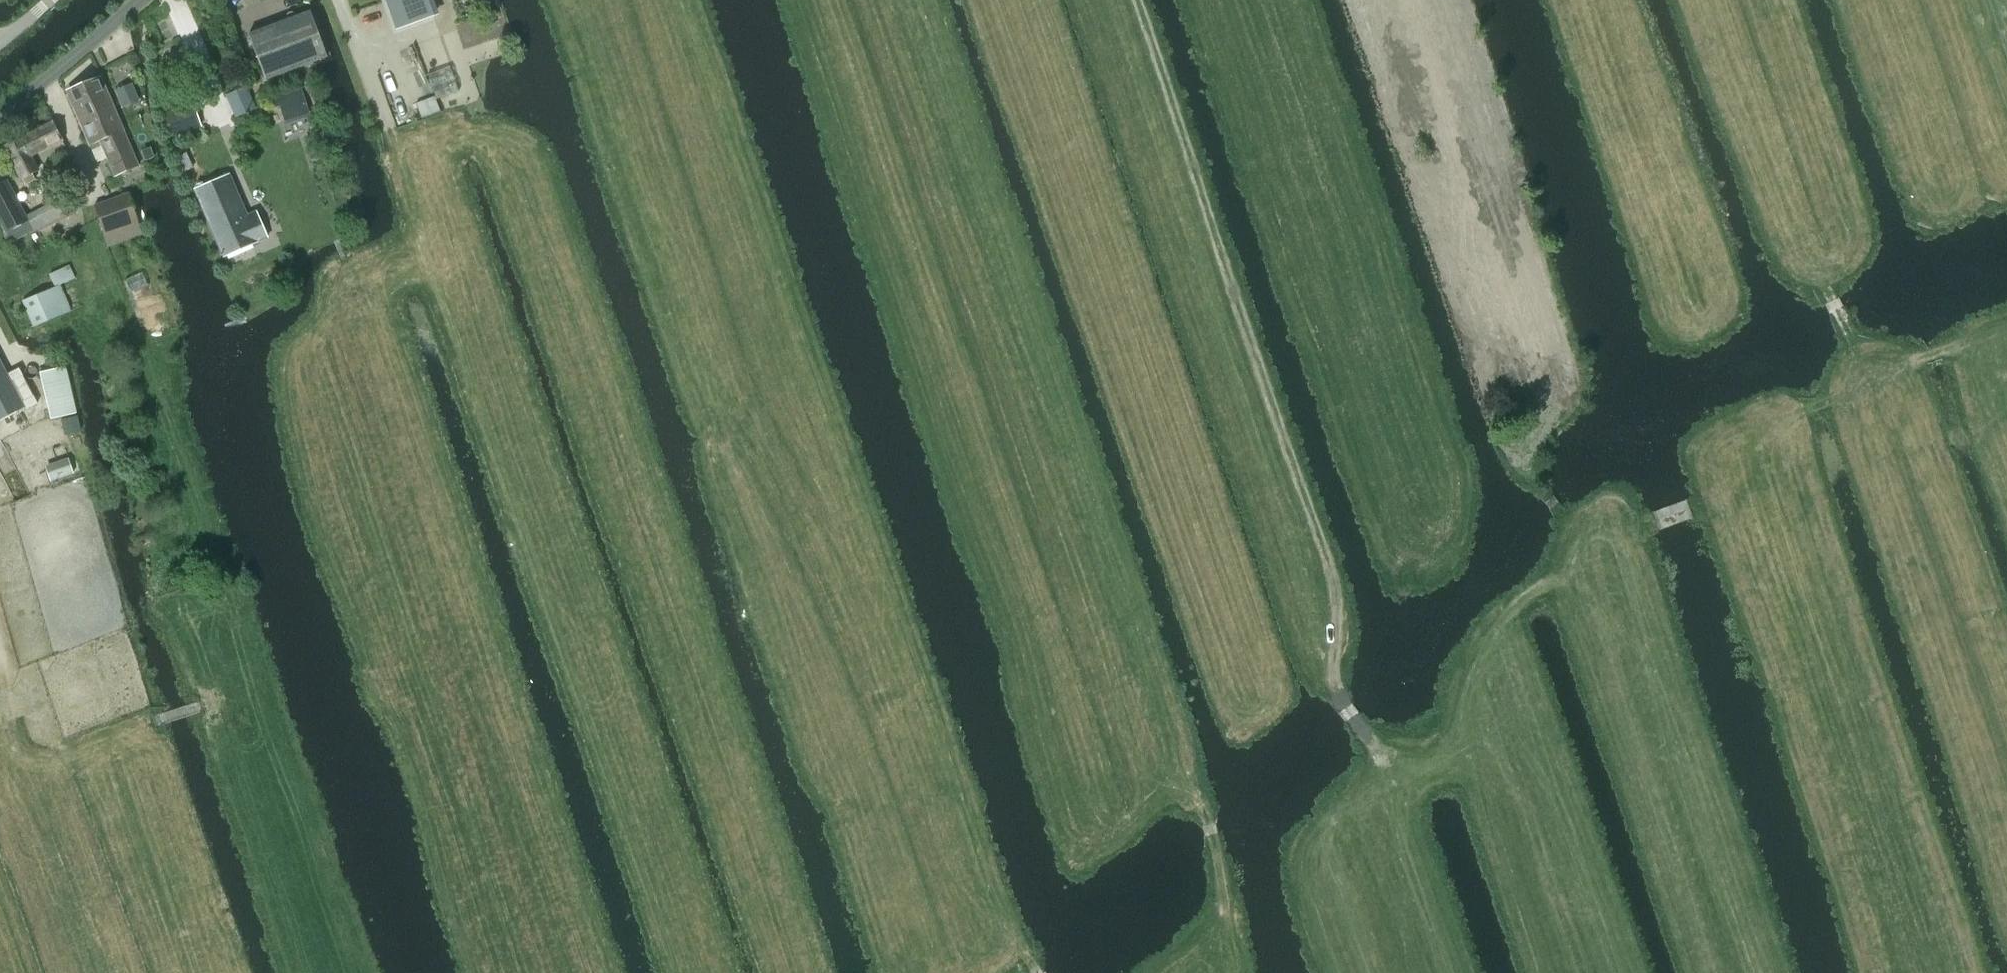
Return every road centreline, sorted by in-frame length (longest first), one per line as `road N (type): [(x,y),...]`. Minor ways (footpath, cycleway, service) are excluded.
road 1 (track): [(1136,0),(1338,599),(1339,687),(1374,756),(1417,761),(1444,747),(1467,708),(1486,643),(1564,572),(1563,512),(1514,446),(1543,410),(1404,0)]
road 2 (track): [(118,972),(25,699)]
road 3 (unclassified): [(0,120),(134,0)]

